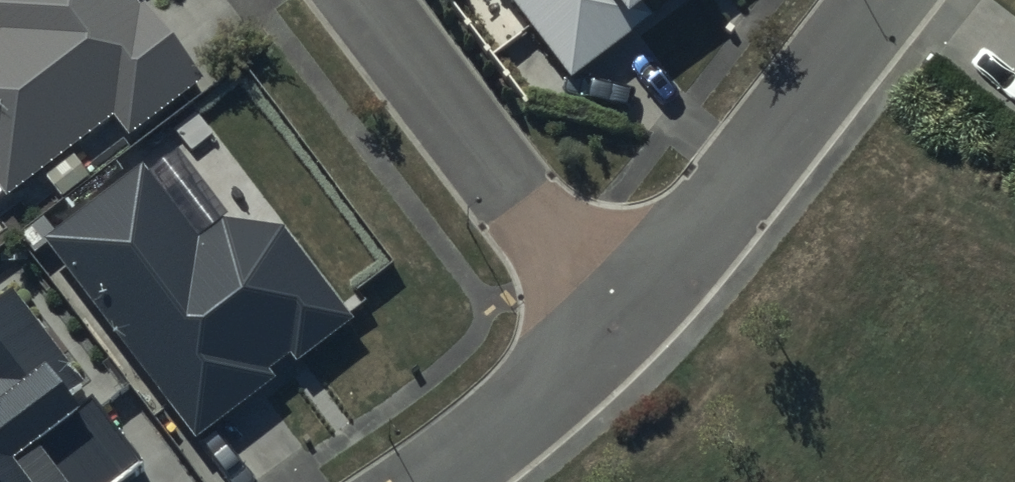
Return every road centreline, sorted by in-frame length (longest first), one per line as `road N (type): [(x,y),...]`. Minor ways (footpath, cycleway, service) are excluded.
road 1 (residential): [(883,0),(730,197),(616,321)]
road 2 (residential): [(616,321),(371,0)]
road 3 (residential): [(616,321),(547,394),(437,481)]

